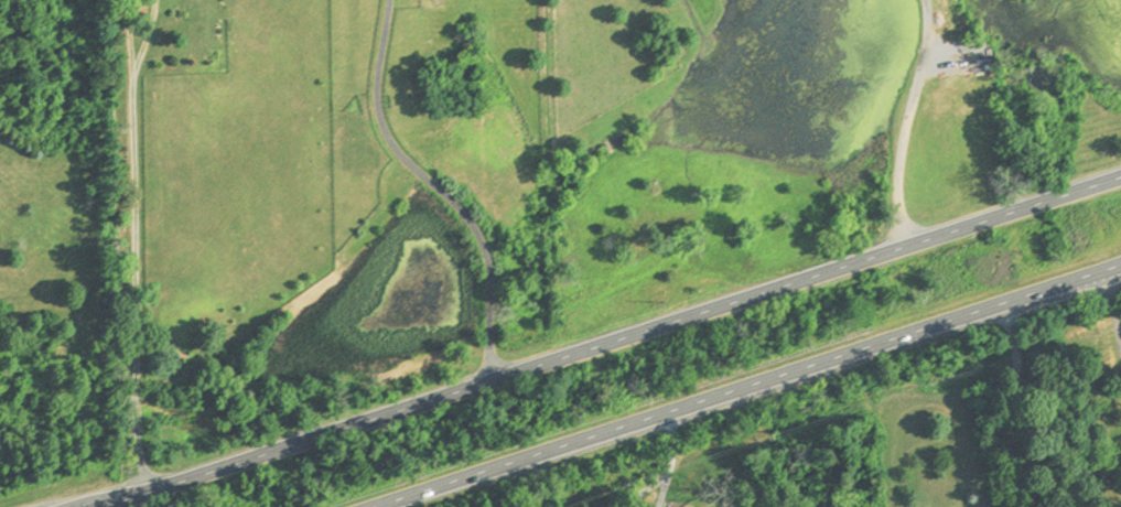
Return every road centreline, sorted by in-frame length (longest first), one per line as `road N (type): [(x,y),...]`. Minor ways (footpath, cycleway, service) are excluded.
road 1 (trunk): [(1120,180),(120,506)]
road 2 (trunk): [(387,506),(1120,263)]

